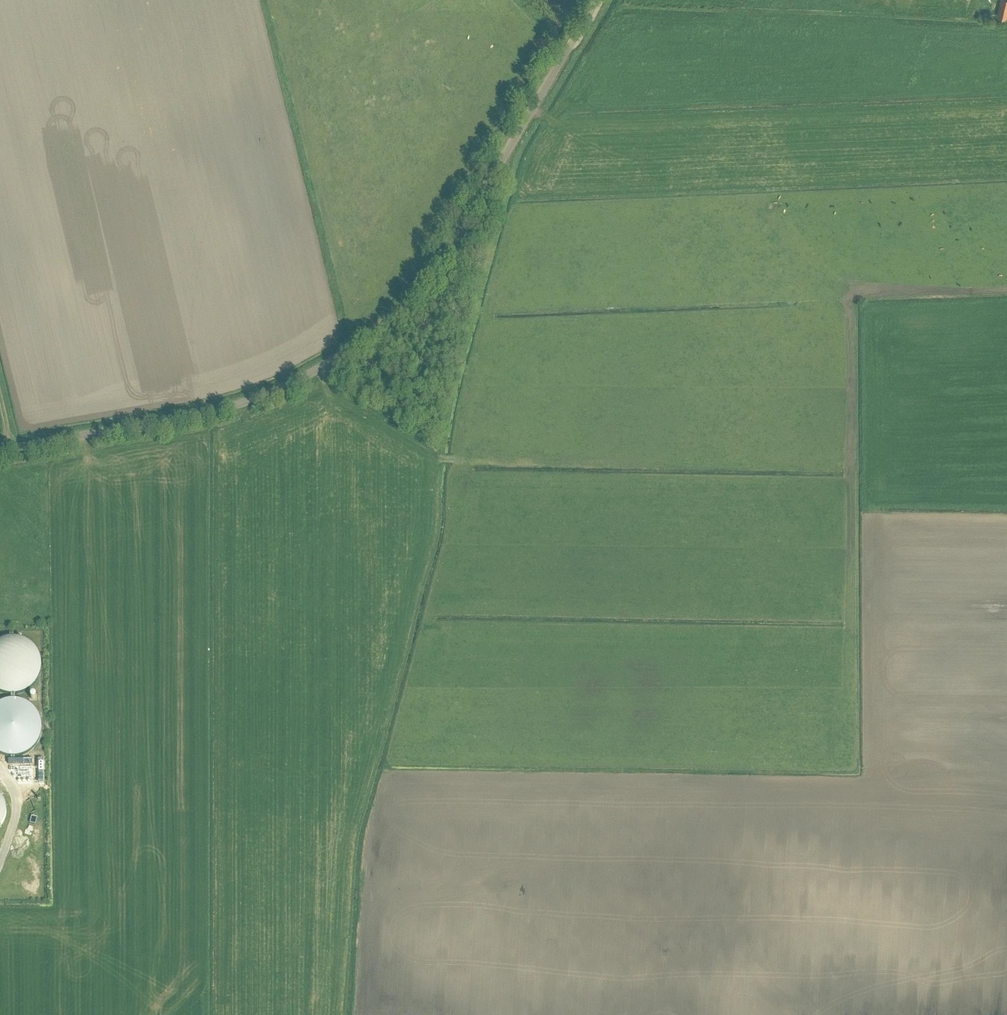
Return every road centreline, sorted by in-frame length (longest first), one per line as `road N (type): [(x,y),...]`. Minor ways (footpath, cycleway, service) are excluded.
road 1 (unclassified): [(0,450),(228,408),(296,382),(366,338),(460,231),(598,0)]

